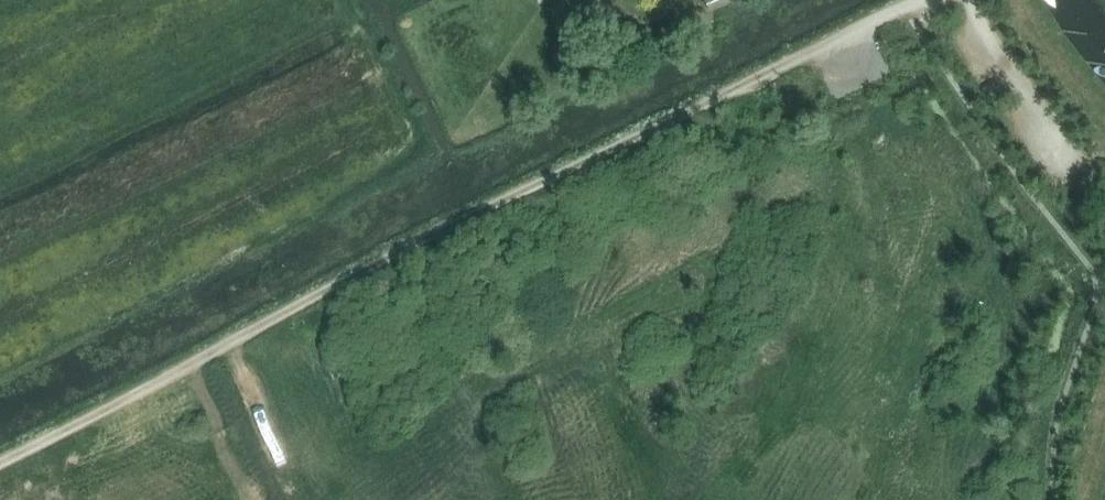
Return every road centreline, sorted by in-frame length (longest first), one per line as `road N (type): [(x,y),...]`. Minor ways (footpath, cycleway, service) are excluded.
road 1 (track): [(924,0),(0,458)]

